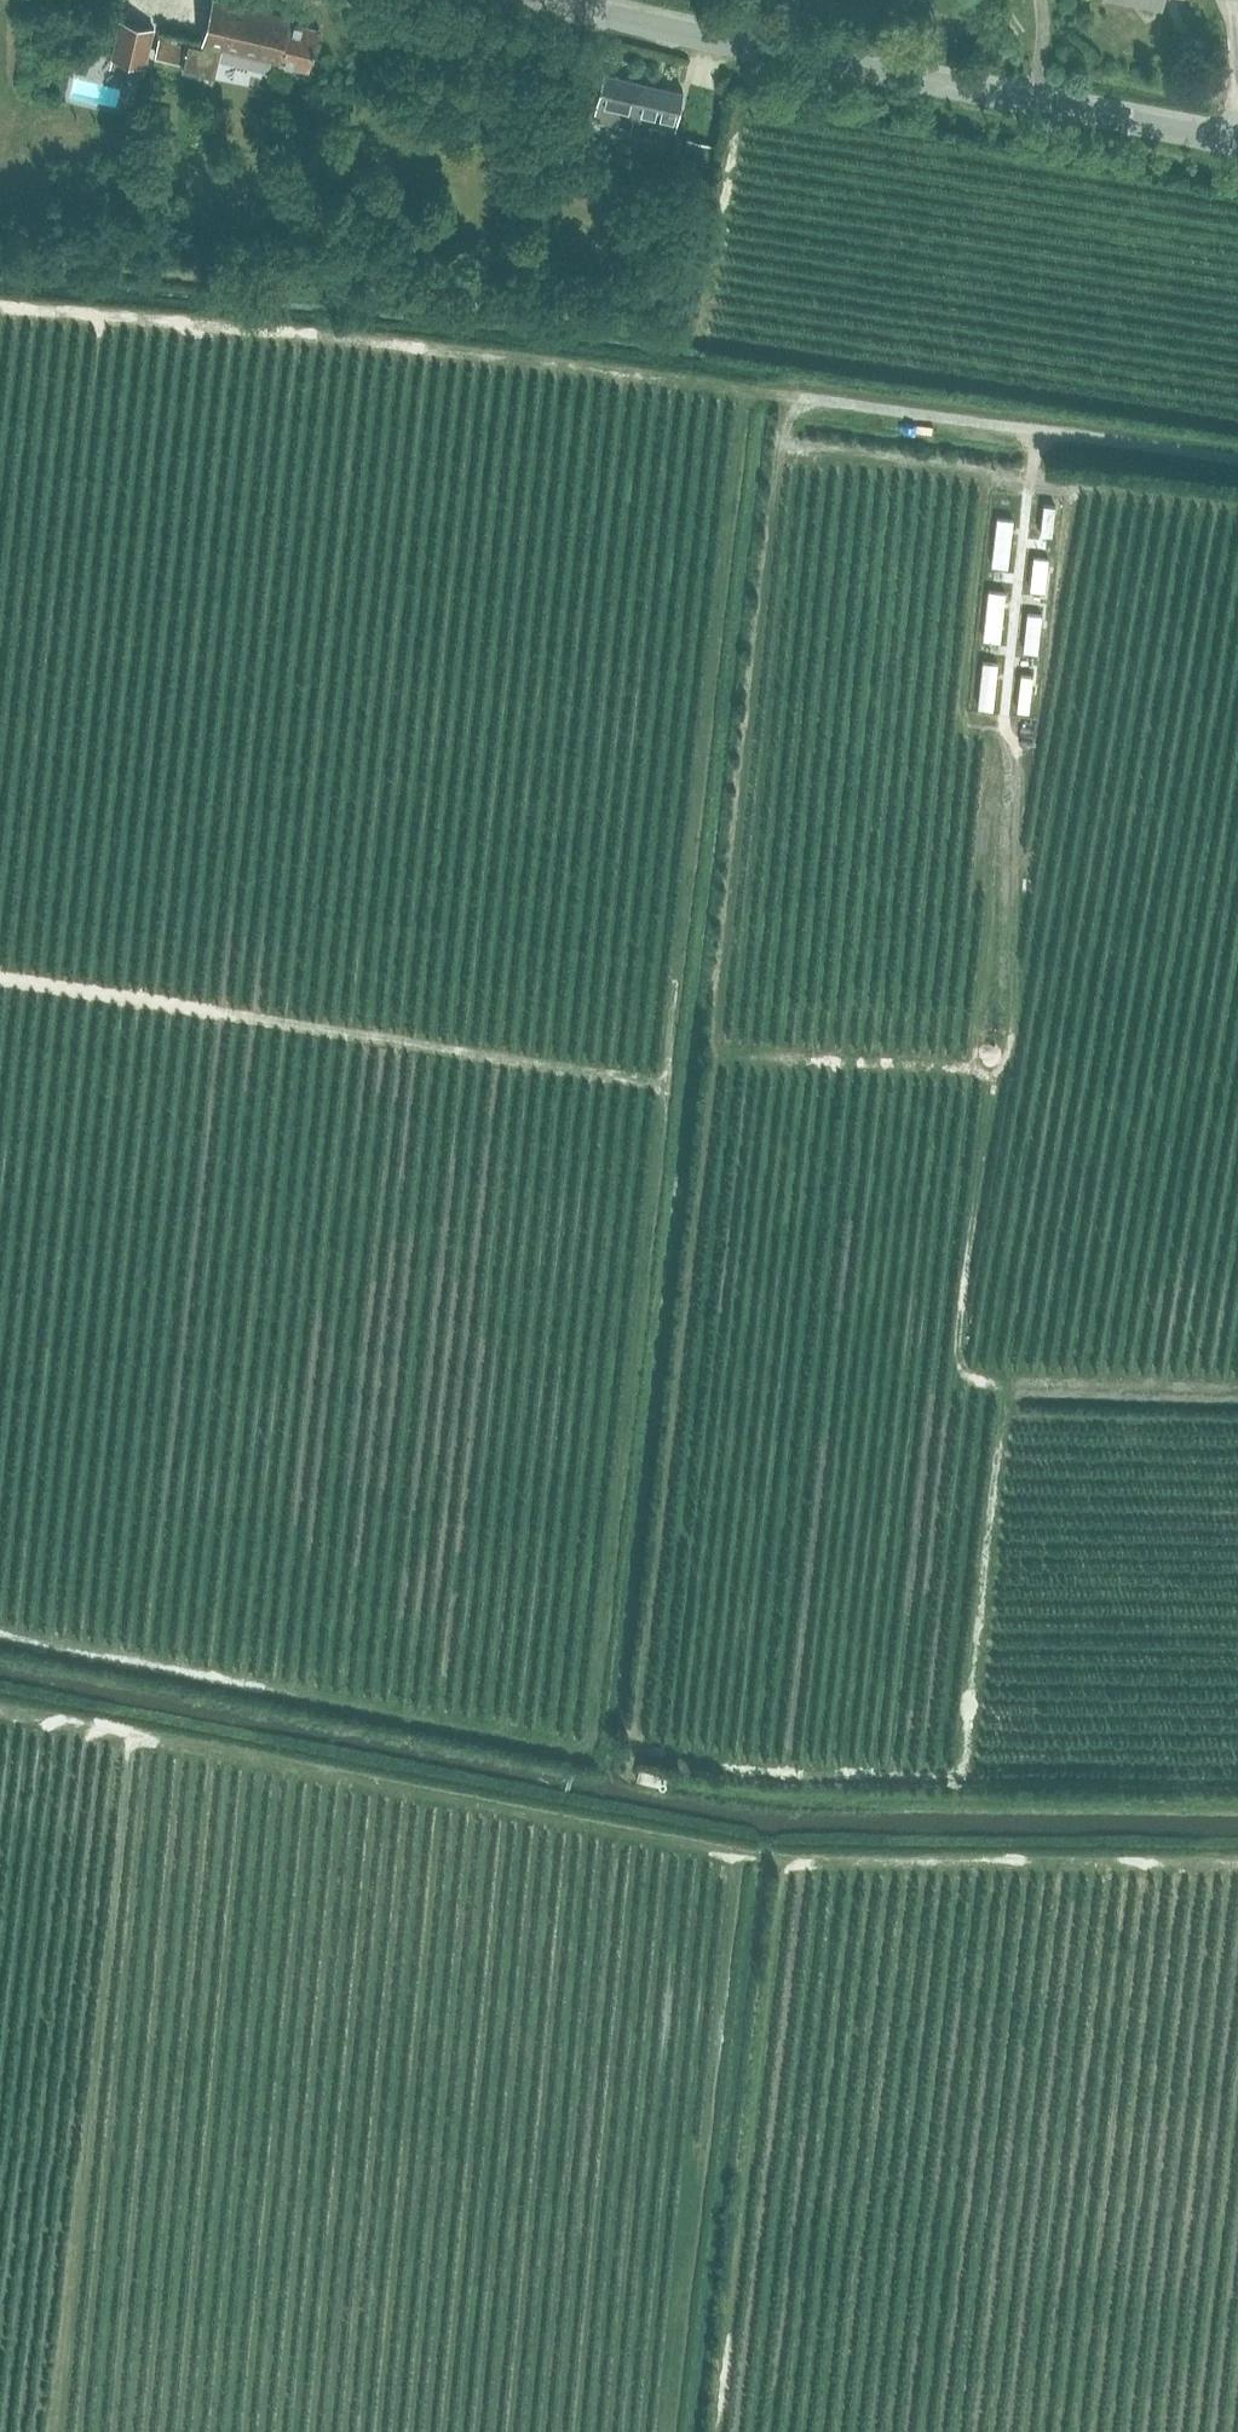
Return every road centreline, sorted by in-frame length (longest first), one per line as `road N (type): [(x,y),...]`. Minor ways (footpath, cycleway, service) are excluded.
road 1 (tertiary): [(1237,147),(545,2)]
road 2 (unclassified): [(1237,464),(772,390)]

